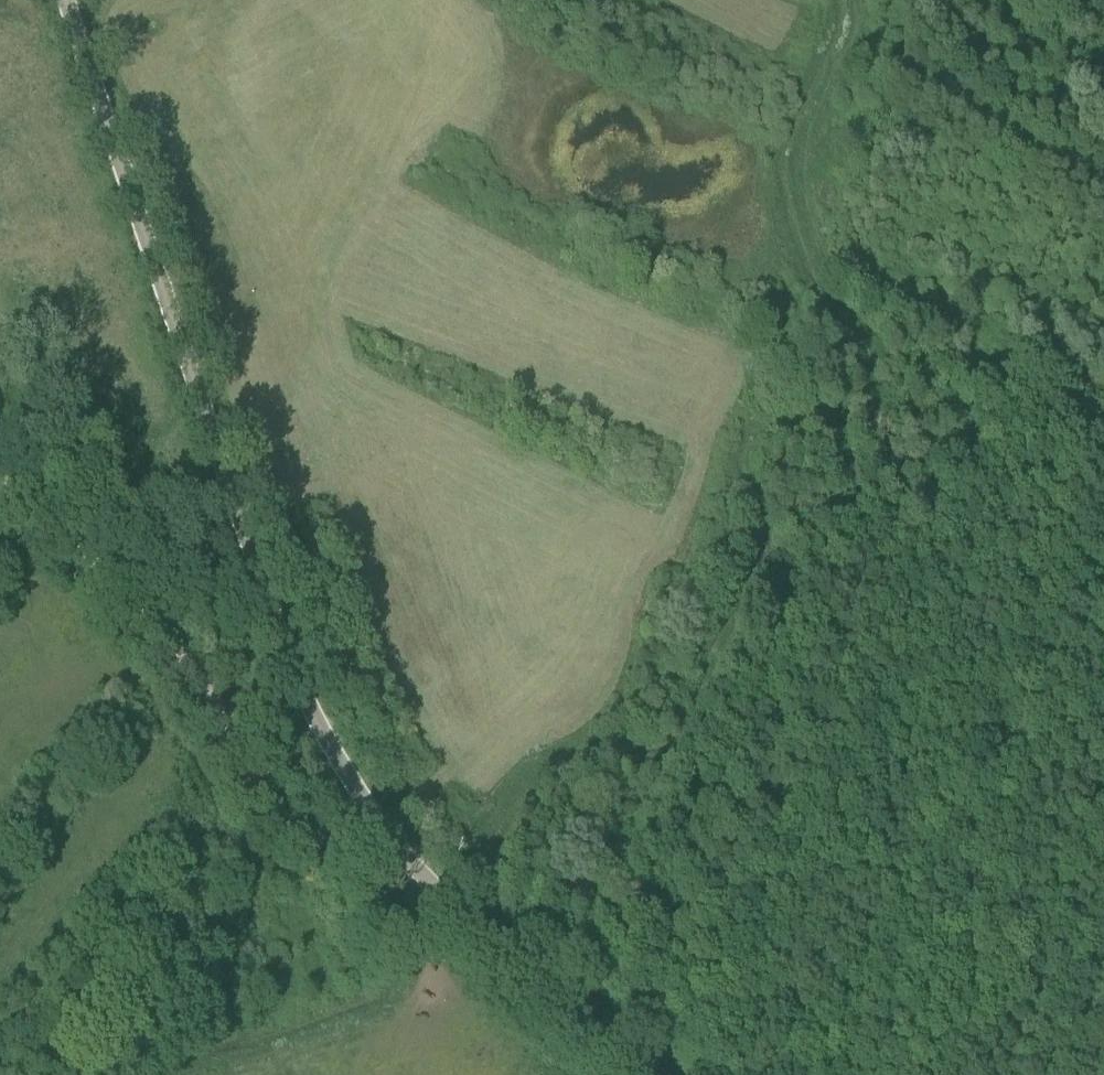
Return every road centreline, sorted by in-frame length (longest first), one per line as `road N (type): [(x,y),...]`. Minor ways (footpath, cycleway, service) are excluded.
road 1 (unclassified): [(649,1074),(394,828),(329,746),(65,0)]
road 2 (track): [(394,828),(346,846),(291,825),(244,768),(156,625),(0,481)]

